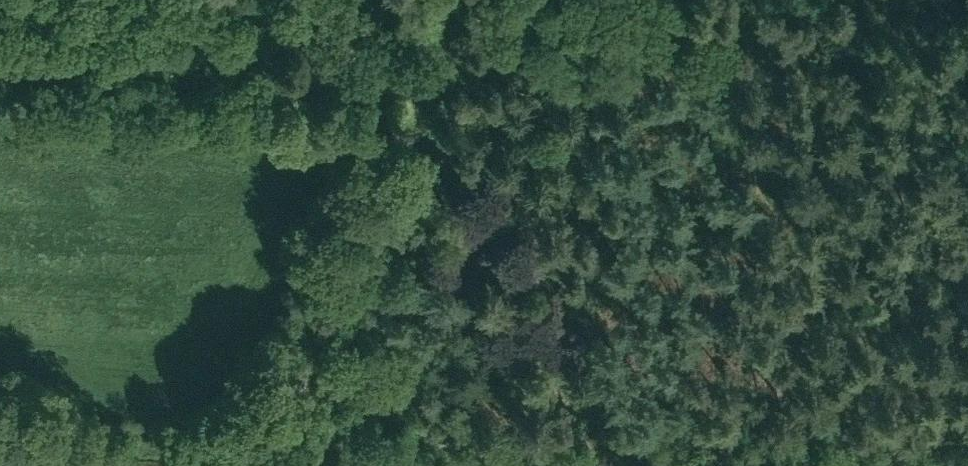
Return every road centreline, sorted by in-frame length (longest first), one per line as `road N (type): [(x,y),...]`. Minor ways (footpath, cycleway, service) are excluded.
road 1 (track): [(0,63),(356,74),(967,49)]
road 2 (track): [(429,73),(591,465)]

